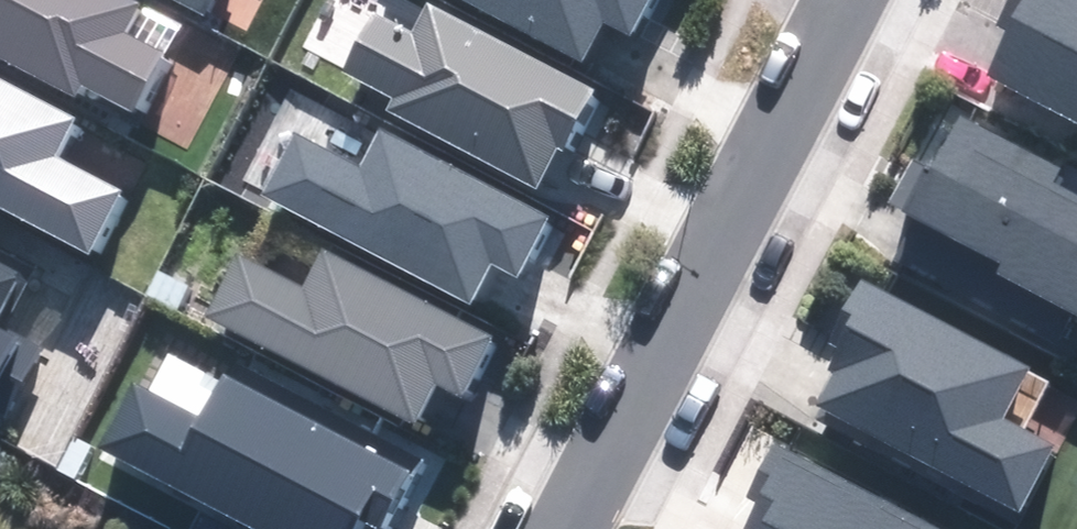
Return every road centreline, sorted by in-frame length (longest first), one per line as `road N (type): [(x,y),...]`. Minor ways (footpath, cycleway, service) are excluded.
road 1 (residential): [(579,528),(856,0)]

